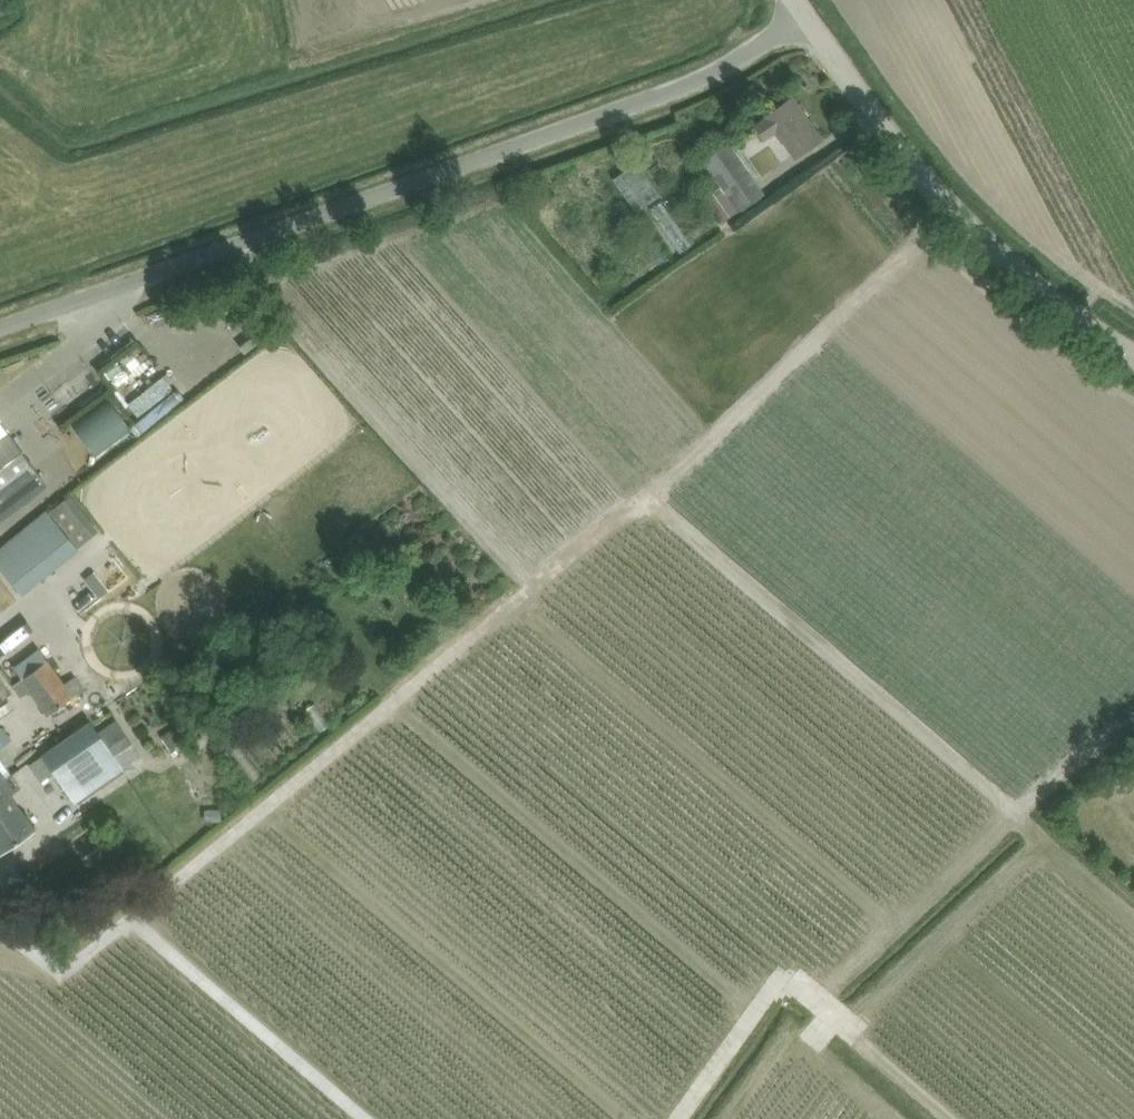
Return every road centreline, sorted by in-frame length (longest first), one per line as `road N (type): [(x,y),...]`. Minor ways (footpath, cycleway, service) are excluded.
road 1 (unclassified): [(0,328),(688,86),(807,17)]
road 2 (unclassified): [(1133,354),(1032,283),(943,193),(807,17)]

